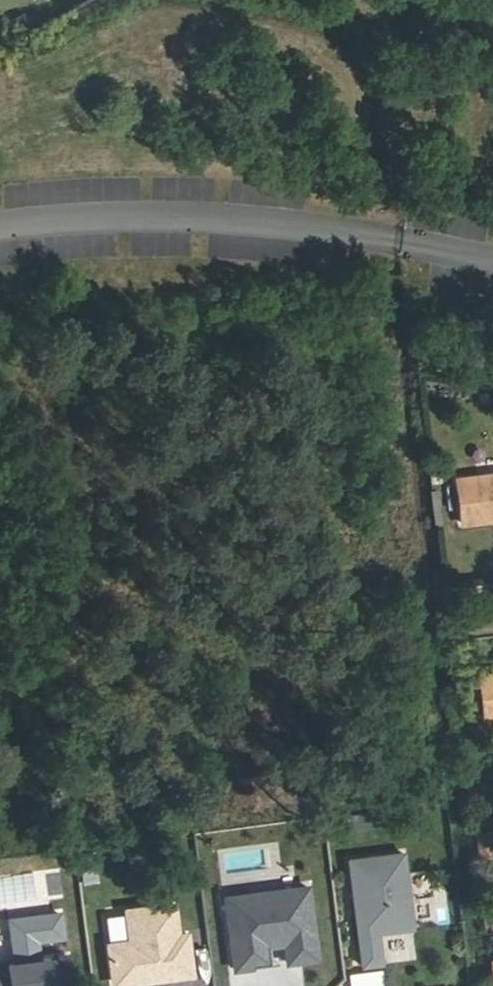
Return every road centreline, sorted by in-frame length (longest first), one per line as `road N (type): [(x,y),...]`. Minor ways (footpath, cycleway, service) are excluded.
road 1 (unclassified): [(492,261),(247,220),(105,216),(0,227)]

